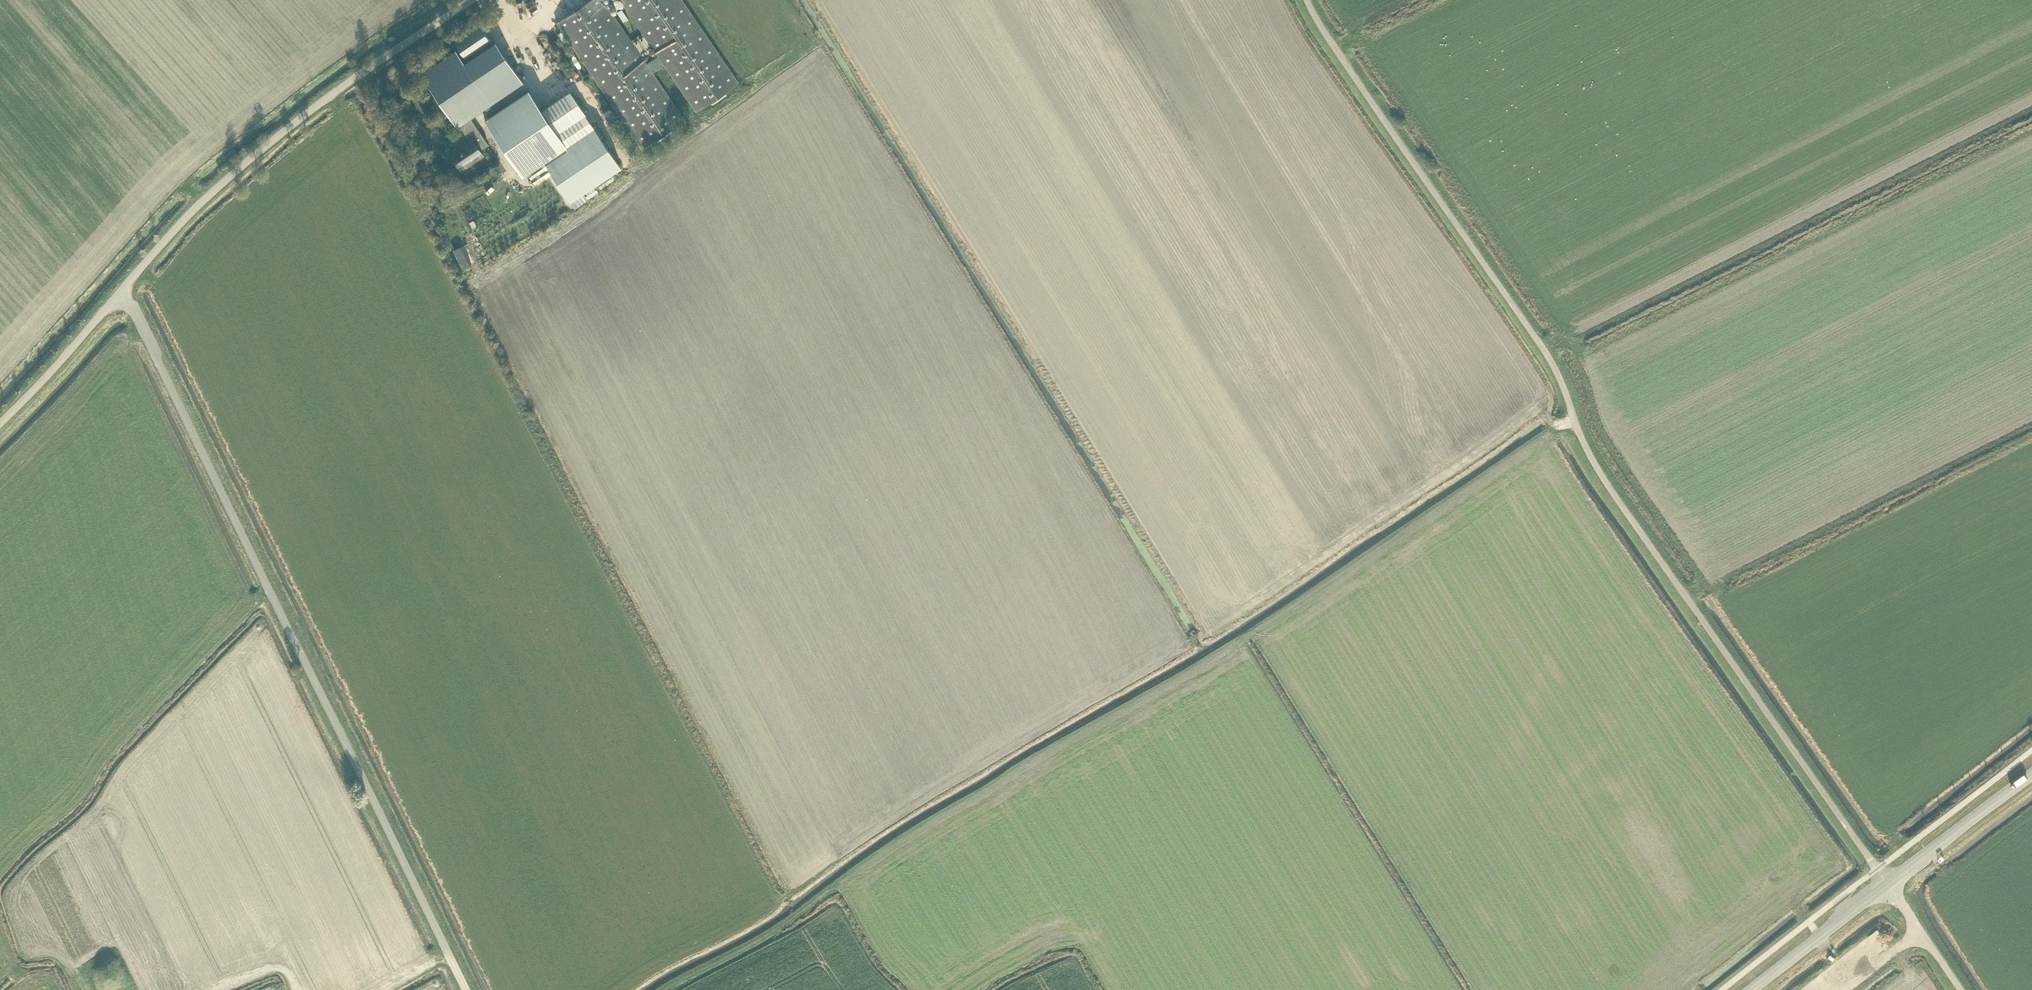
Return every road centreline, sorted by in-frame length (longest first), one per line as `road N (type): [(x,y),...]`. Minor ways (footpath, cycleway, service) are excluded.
road 1 (unclassified): [(1887,883),(1590,457),(1545,356),(1307,0)]
road 2 (unclassified): [(464,989),(121,295)]
road 3 (unclassified): [(121,295),(210,194),(468,0)]
road 4 (primary): [(1887,883),(2031,774)]
road 5 (unclassified): [(0,423),(121,295)]
road 6 (primary): [(1749,989),(1887,883)]
road 7 (unclassified): [(1961,989),(1887,883)]

